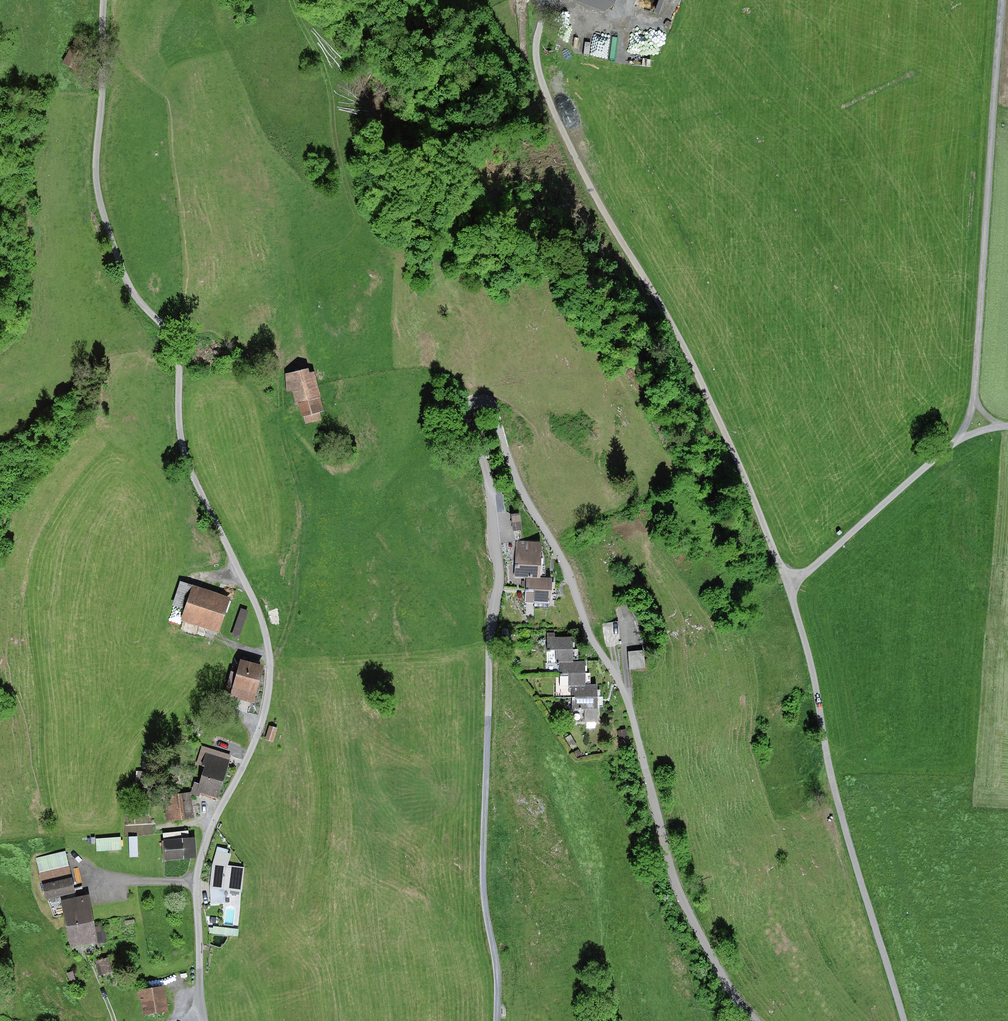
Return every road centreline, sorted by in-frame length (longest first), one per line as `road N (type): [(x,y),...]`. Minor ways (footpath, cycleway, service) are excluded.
road 1 (track): [(104,0),(99,196),(125,275),(178,353),(182,447),(264,625),(271,664),(257,737),(216,817),(197,882),(197,1020)]
road 2 (unclassified): [(492,698),(499,565),(487,474),(463,419),(472,403),(485,401),(628,701),(682,896),(759,1020)]
road 3 (unclassified): [(552,0),(536,44),(540,77),(576,162),(716,414),(789,586)]
road 4 (unclassified): [(789,586),(830,772),(904,1020)]
road 5 (unclassified): [(972,398),(1000,0)]
road 6 (track): [(499,1020),(485,891),(492,698)]
road 7 (track): [(270,661),(290,626),(302,518),(278,370)]
road 8 (unclassified): [(957,440),(789,586)]

